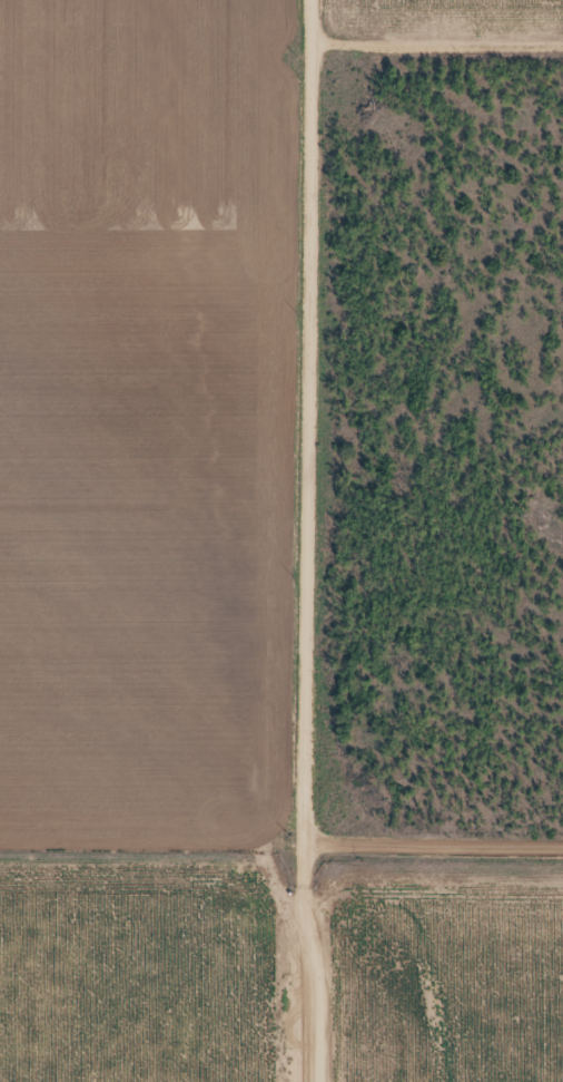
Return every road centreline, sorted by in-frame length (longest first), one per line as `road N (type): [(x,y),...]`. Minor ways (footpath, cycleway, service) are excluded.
road 1 (residential): [(277,869),(281,0)]
road 2 (residential): [(562,871),(277,869)]
road 3 (residential): [(280,67),(562,65)]
road 4 (residential): [(261,1081),(277,869)]

